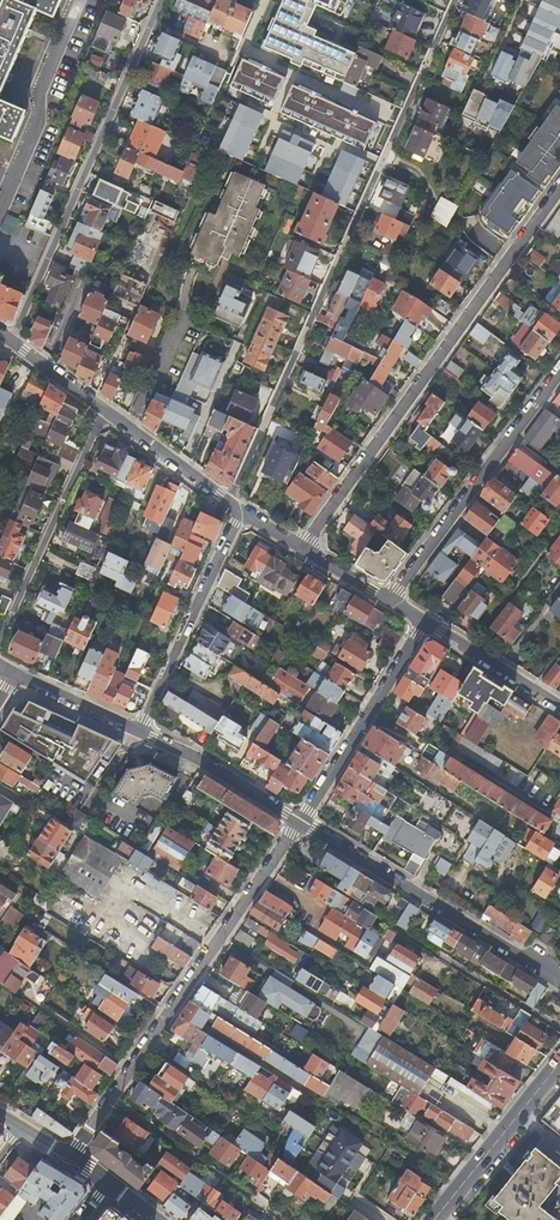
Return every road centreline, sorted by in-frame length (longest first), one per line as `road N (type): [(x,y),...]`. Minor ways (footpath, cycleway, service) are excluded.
road 1 (residential): [(455,0),(230,500)]
road 2 (residential): [(303,549),(559,189)]
road 3 (residential): [(299,824),(74,1157)]
road 4 (residential): [(11,339),(161,0)]
road 5 (residential): [(299,824),(559,977)]
road 6 (residential): [(559,371),(388,600)]
road 7 (residential): [(105,409),(0,641)]
road 8 (residential): [(140,730),(237,523),(235,507)]
road 9 (residential): [(425,624),(299,824)]
road 10 (residential): [(0,211),(79,0)]
road 11 (tertiary): [(559,1062),(434,1219)]
road 12 (residential): [(140,730),(299,824)]
road 13 (residential): [(559,708),(425,624)]
road 14 (residential): [(230,500),(105,409)]
road 15 (residential): [(15,673),(140,730)]

